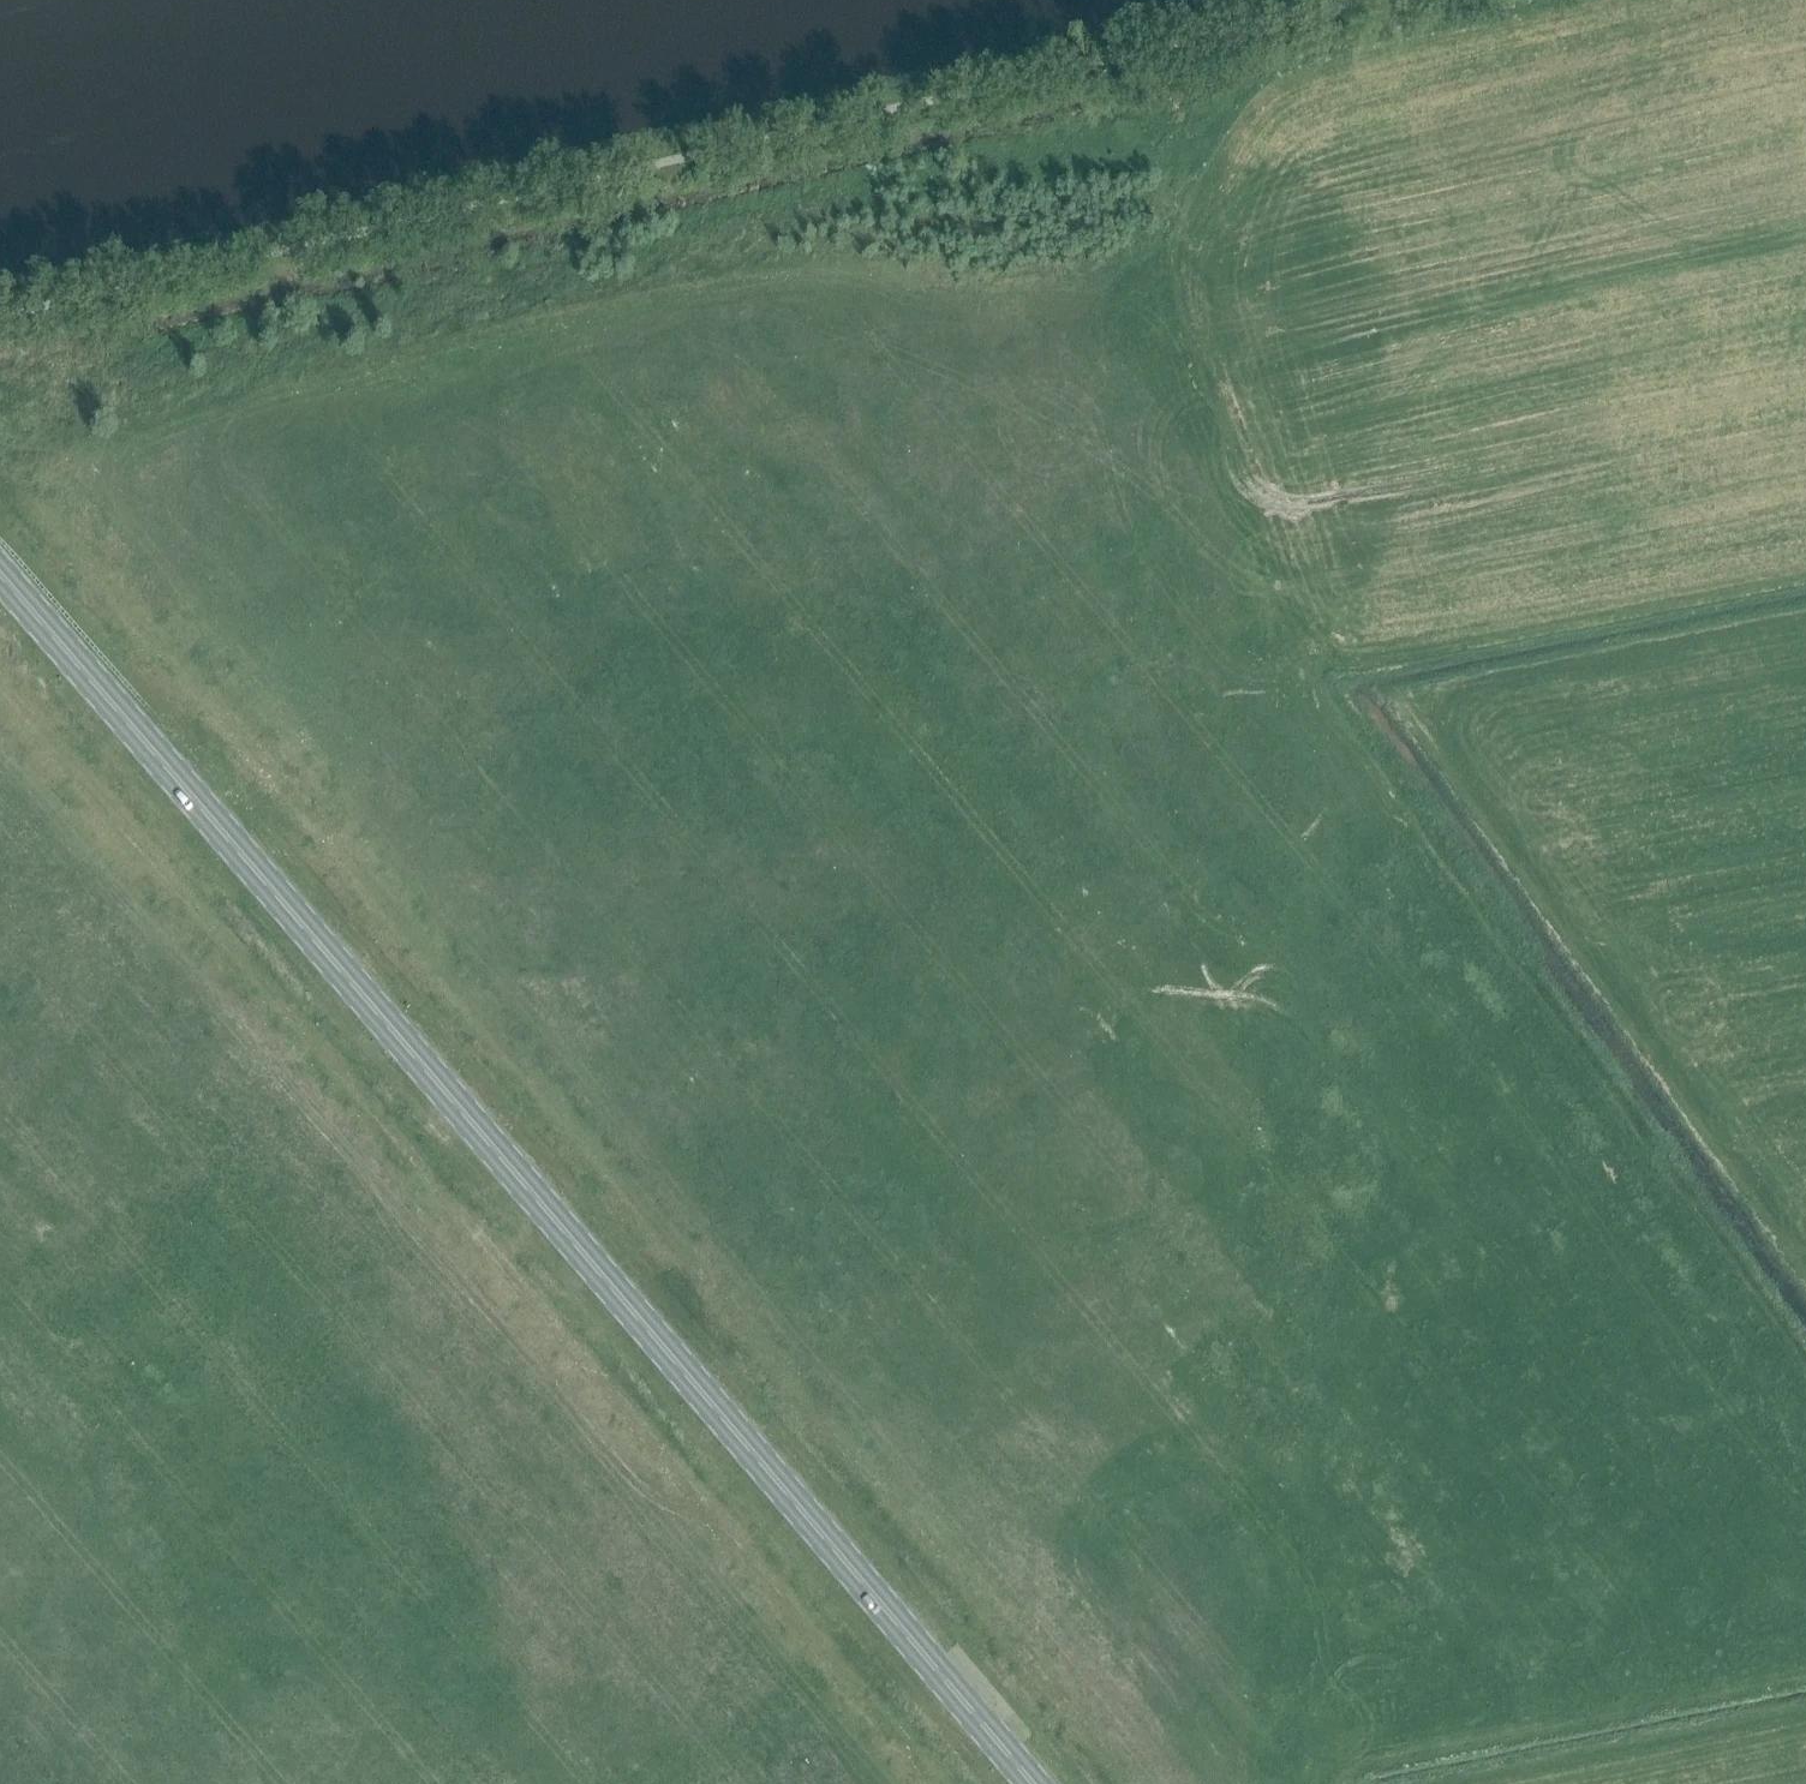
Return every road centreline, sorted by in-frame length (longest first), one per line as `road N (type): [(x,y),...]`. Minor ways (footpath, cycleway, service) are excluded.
road 1 (primary): [(1031,1783),(0,576)]

